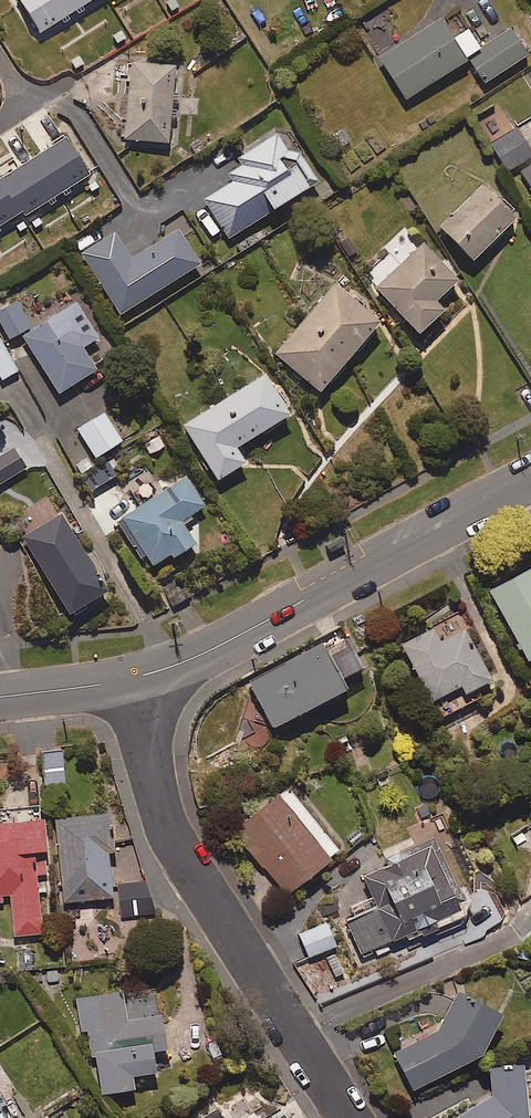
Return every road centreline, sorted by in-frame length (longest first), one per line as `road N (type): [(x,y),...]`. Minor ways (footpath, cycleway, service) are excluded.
road 1 (tertiary): [(530,475),(180,664),(131,679)]
road 2 (residential): [(131,679),(149,767),(183,856),(293,1030)]
road 3 (residential): [(293,1030),(494,942),(530,915)]
road 4 (tertiary): [(131,679),(0,697)]

